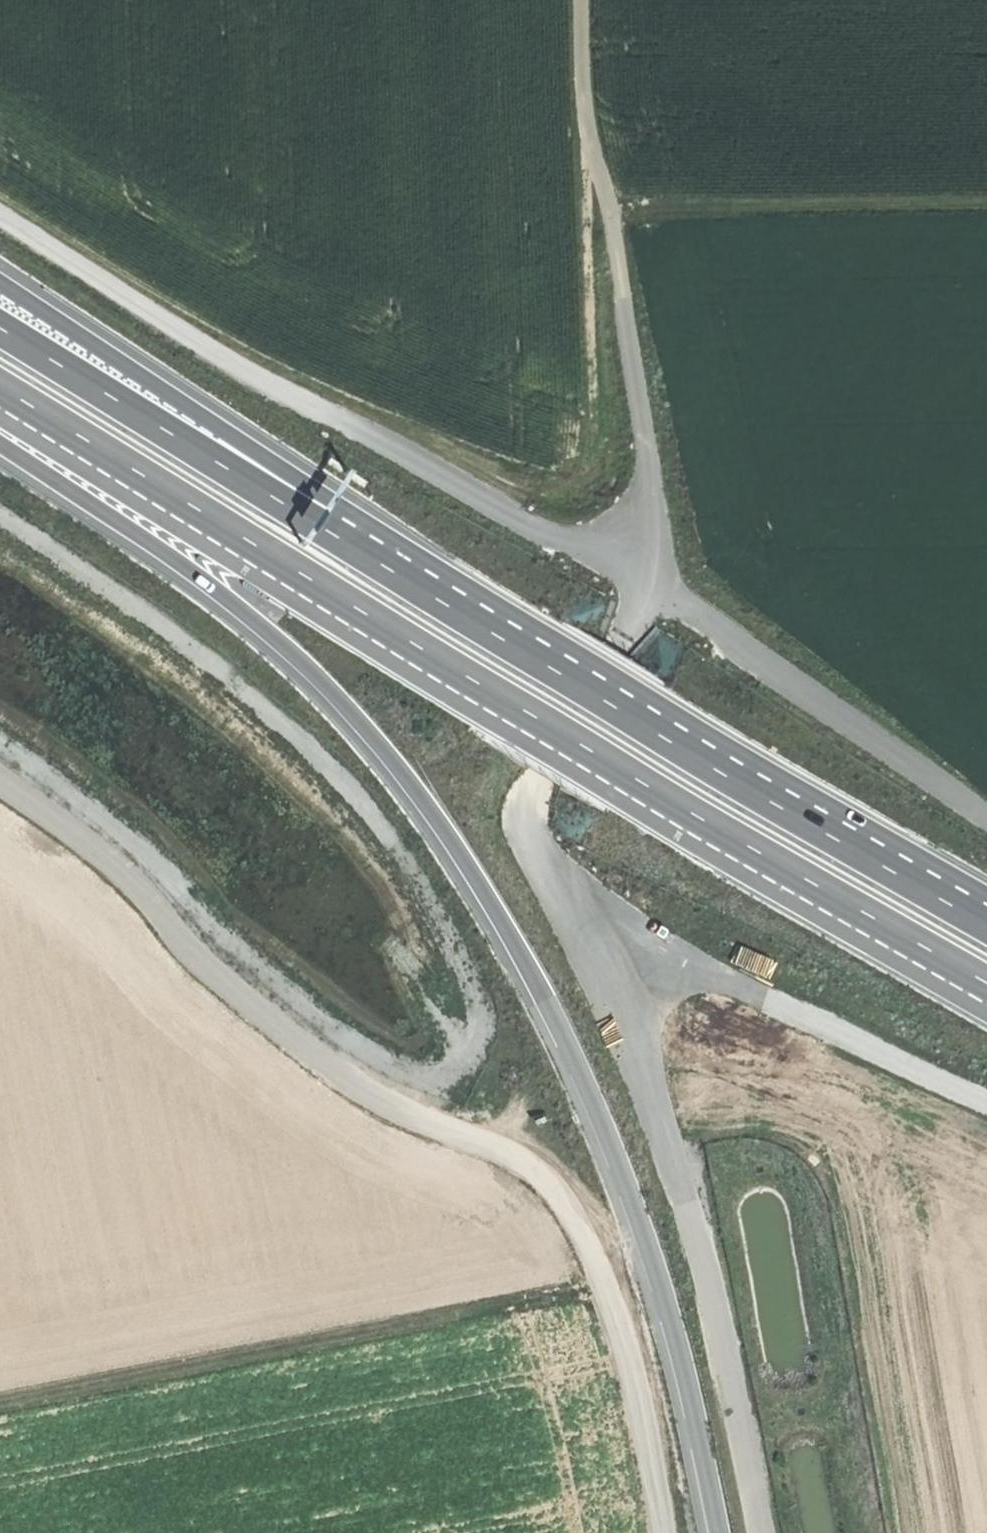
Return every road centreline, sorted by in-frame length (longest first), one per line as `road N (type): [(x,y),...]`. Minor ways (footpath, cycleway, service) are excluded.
road 1 (trunk): [(0,446),(232,604),(390,763),(466,869),(533,979),(595,1106),(664,1290),(714,1532)]
road 2 (trunk): [(0,388),(626,775),(986,984)]
road 3 (track): [(0,801),(154,910),(211,984),(389,1120),(560,1185),(602,1289)]
road 4 (track): [(649,565),(229,366),(0,216)]
road 5 (trunk): [(535,660),(329,503),(0,276)]
road 6 (trunk): [(535,660),(0,329)]
road 7 (track): [(0,1404),(602,1289)]
road 8 (track): [(613,980),(638,1023),(753,1532)]
road 9 (track): [(649,565),(633,353),(590,138),(580,0)]
road 10 (trunk): [(986,927),(535,660)]
road 11 (track): [(649,565),(777,654),(986,821)]
road 12 (track): [(613,980),(686,976),(731,984),(986,1103)]
road 13 (track): [(986,204),(606,206)]
road 14 (track): [(529,825),(645,607),(649,565)]
road 15 (track): [(659,1532),(602,1289)]
road 16 (track): [(529,825),(530,855),(613,980)]

